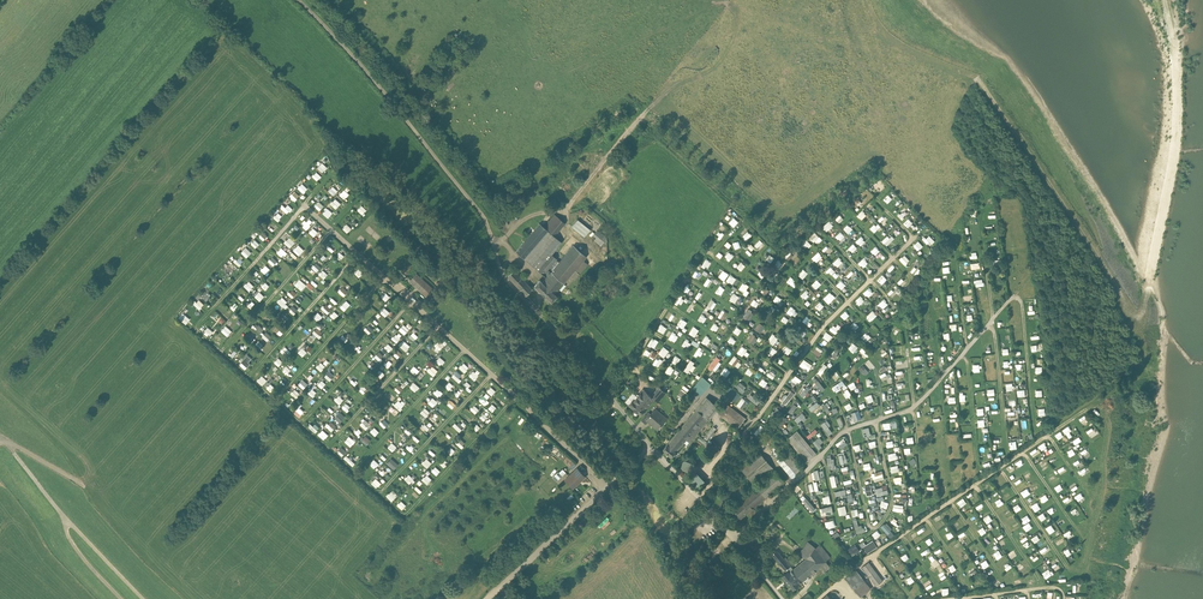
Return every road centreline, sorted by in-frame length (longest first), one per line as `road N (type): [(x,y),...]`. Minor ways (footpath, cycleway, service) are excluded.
road 1 (track): [(781,598),(510,286),(477,206),(300,0)]
road 2 (track): [(823,384),(844,418),(867,523),(876,528),(892,495),(876,421)]
road 3 (track): [(1006,455),(979,219)]
road 4 (unclassified): [(651,447),(488,598)]
road 5 (track): [(955,256),(978,475)]
road 6 (track): [(903,331),(924,506)]
road 7 (track): [(196,328),(304,205)]
road 8 (track): [(305,420),(413,301)]
road 9 (track): [(332,444),(439,326)]
road 10 (track): [(360,469),(466,351)]
road 11 (track): [(228,347),(332,229)]
road 12 (track): [(257,371),(359,254)]
road 13 (track): [(279,390),(384,277)]
road 14 (track): [(608,158),(573,204),(522,222),(495,249)]
road 15 (track): [(1036,435),(1022,299),(1015,295)]
road 16 (track): [(397,477),(492,375)]
road 17 (track): [(1073,576),(1001,469)]

